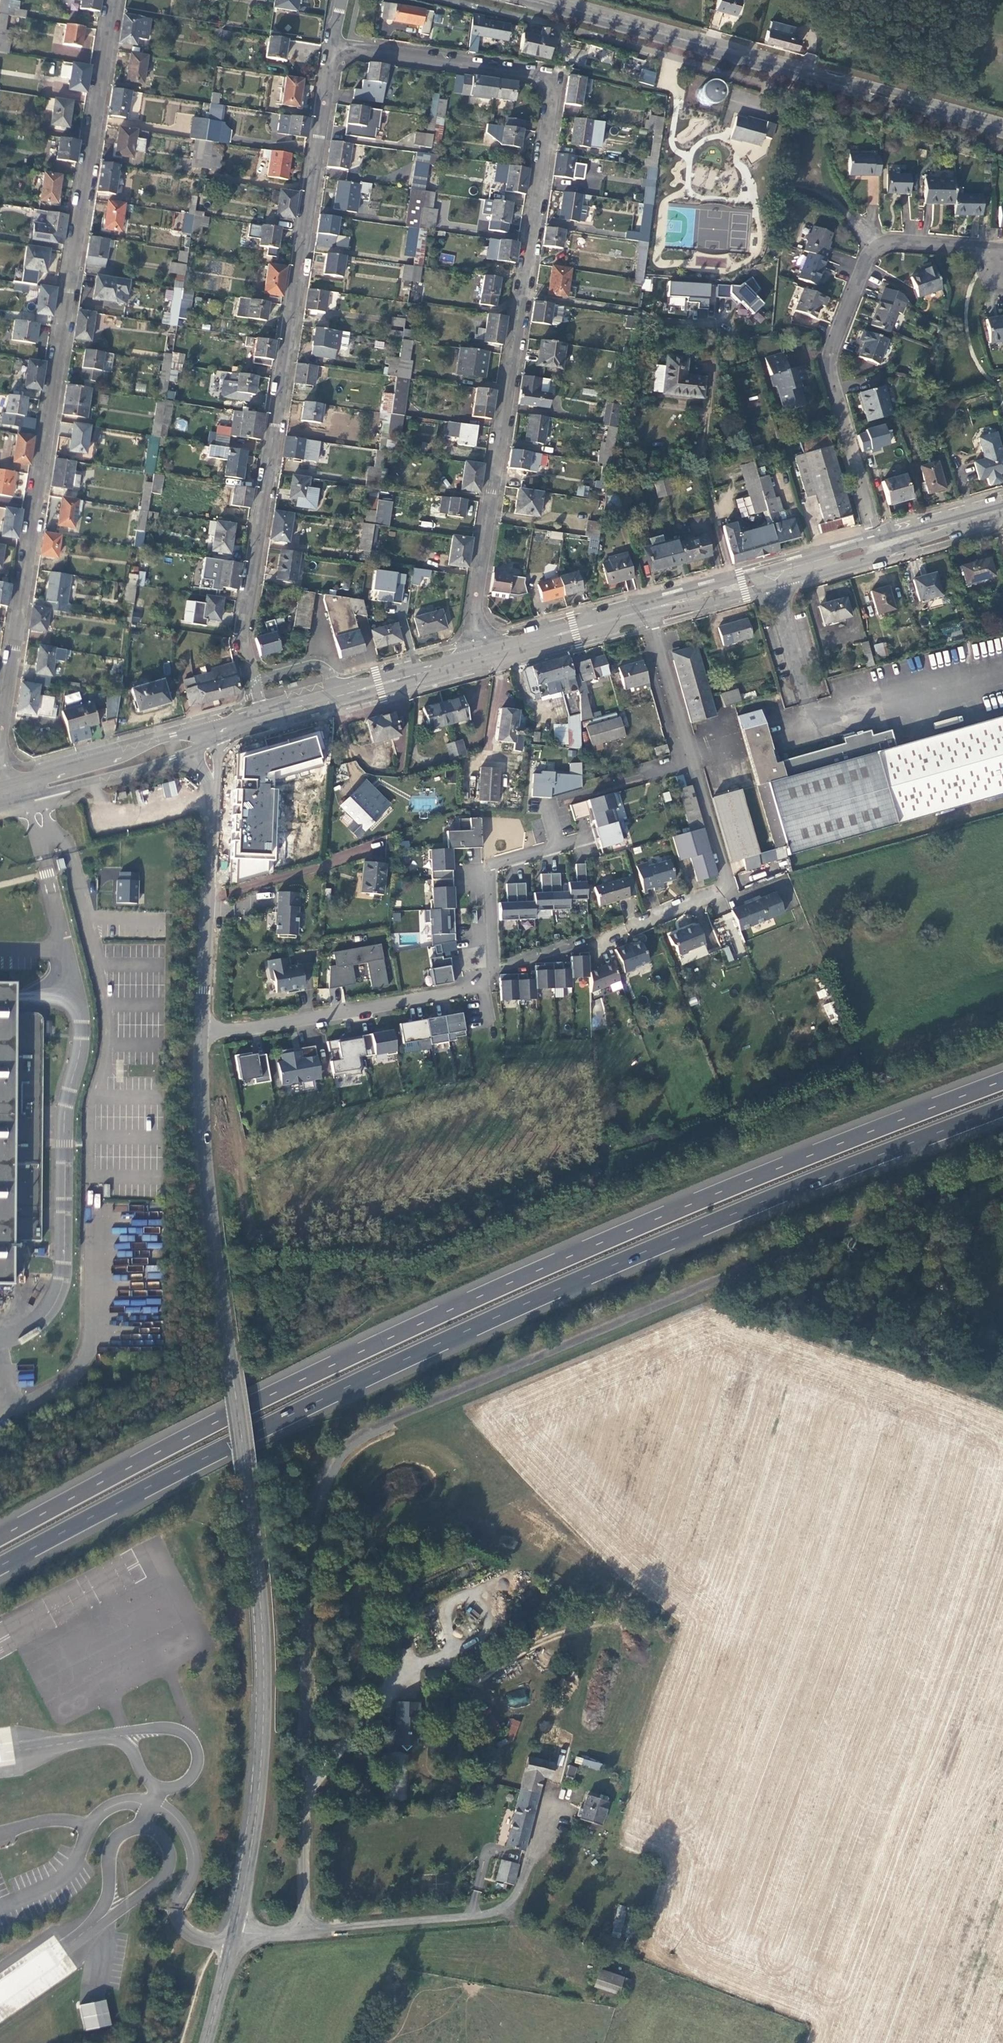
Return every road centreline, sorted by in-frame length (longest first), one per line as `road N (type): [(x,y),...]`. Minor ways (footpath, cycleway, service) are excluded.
road 1 (trunk): [(0,1569),(441,1344),(1002,1109)]
road 2 (trunk): [(1002,1083),(433,1319),(0,1539)]
road 3 (unclassified): [(302,1810),(304,1554),(318,1493),(346,1451),(387,1421),(1002,1167)]
road 4 (tertiary): [(235,1938),(257,1802),(262,1671),(201,1031)]
road 5 (residential): [(465,656),(554,93),(540,75),(335,47)]
road 6 (residential): [(0,741),(116,0)]
road 7 (residential): [(335,47),(246,627),(258,723)]
road 8 (secondary): [(541,0),(1002,128)]
road 9 (residential): [(875,543),(831,362),(880,245)]
road 10 (residential): [(201,1031),(256,1028),(477,988),(493,970)]
road 11 (residential): [(647,605),(728,889)]
road 12 (unclassified): [(302,1932),(506,1915),(543,1851)]
road 13 (tertiary): [(201,1031),(215,787)]
road 14 (secondary): [(875,543),(647,605)]
road 15 (secondary): [(465,656),(258,723)]
road 16 (secondary): [(8,801),(201,749)]
road 17 (secondary): [(197,734),(4,784)]
road 18 (secondary): [(647,605),(465,656)]
road 19 (residential): [(493,970),(490,864),(557,844)]
road 20 (unclassified): [(95,1739),(180,1731),(199,1760),(191,1777),(161,1789)]
road 21 (unclassified): [(302,1810),(386,1686)]
road 22 (unclassified): [(101,1920),(160,1880),(170,1864),(169,1847),(145,1828)]
road 23 (residential): [(880,245),(820,183),(813,133)]
road 24 (secondary): [(1002,510),(875,543)]
road 25 (residential): [(880,245),(981,248),(998,251),(1002,262)]
road 26 (unclassified): [(0,1993),(101,1920)]
road 27 (unclassified): [(302,1932),(302,1810)]

